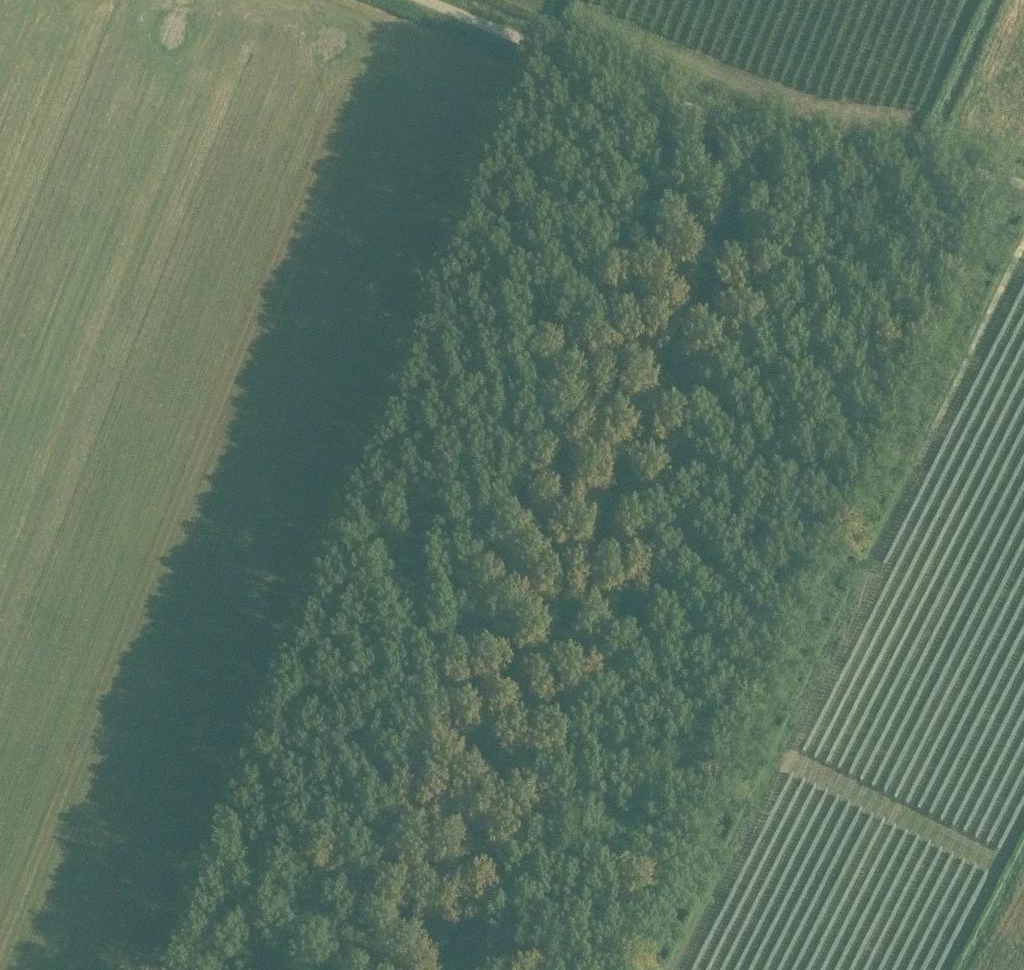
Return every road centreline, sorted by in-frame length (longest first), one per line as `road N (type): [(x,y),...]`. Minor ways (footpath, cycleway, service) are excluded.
road 1 (unclassified): [(1023,192),(747,132),(423,0)]

